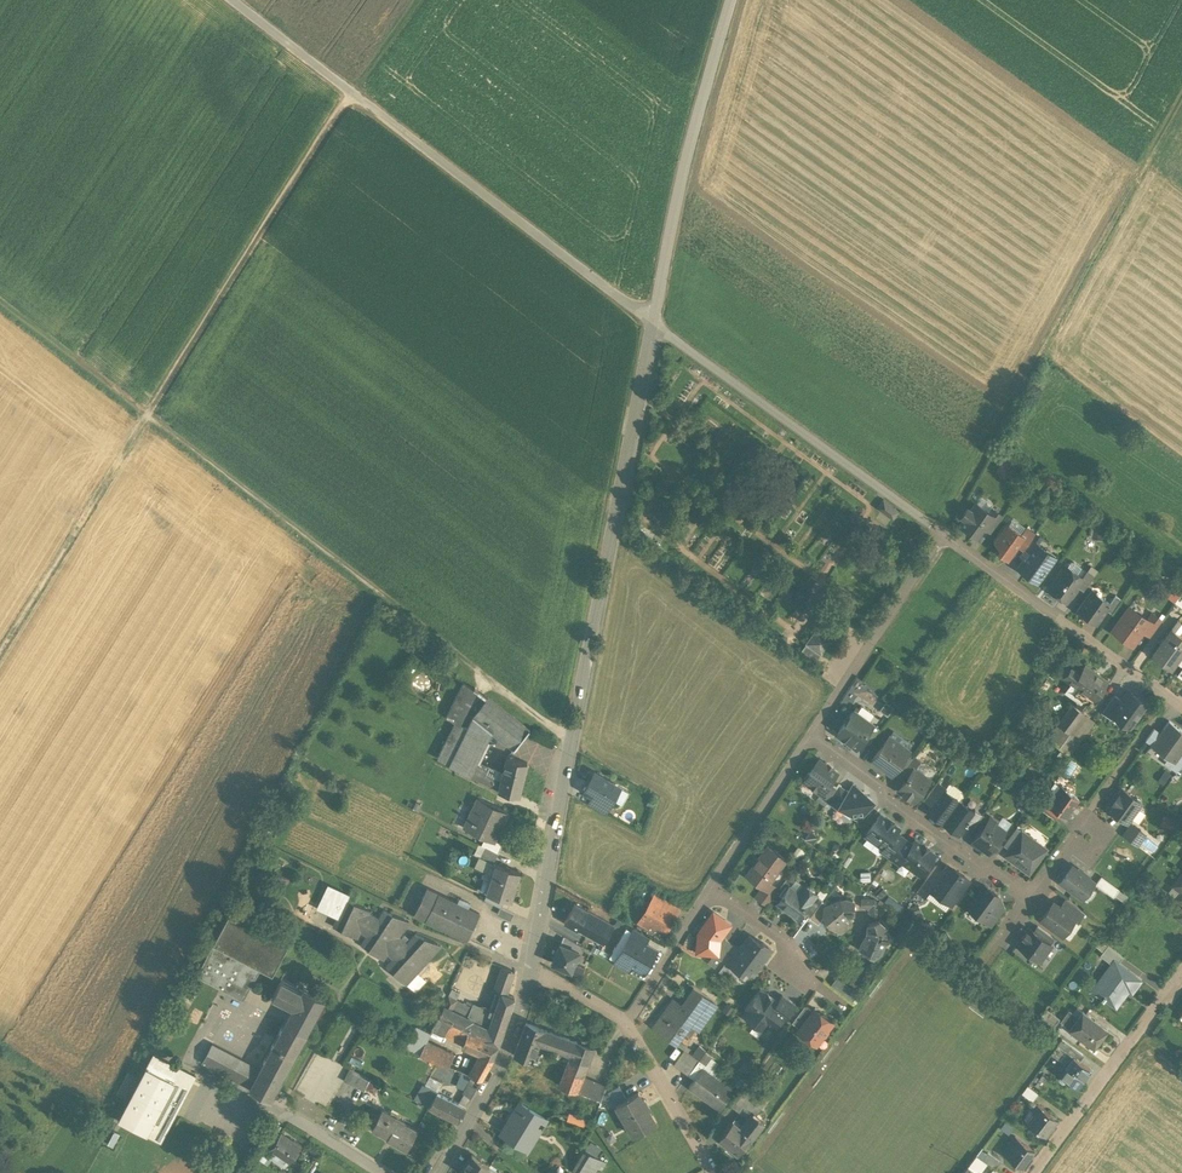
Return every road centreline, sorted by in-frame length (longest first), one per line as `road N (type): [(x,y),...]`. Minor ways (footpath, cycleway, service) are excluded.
road 1 (track): [(0,651),(146,415),(570,743)]
road 2 (unclassified): [(527,972),(650,322)]
road 3 (track): [(0,304),(146,415),(352,91)]
road 4 (unclassified): [(650,322),(233,0)]
road 5 (track): [(1181,103),(942,533)]
road 6 (residential): [(942,533),(650,322)]
road 7 (unclassified): [(650,322),(730,0)]
road 8 (residential): [(1181,710),(942,533)]
road 9 (residential): [(1034,895),(895,805),(889,788),(814,734)]
road 10 (residential): [(1181,978),(1035,1172)]
road 11 (residential): [(942,533),(814,734)]
road 12 (unclassified): [(434,1172),(494,1068),(527,972)]
road 13 (residential): [(814,734),(709,892)]
road 14 (residential): [(849,1007),(803,975),(792,949),(709,892)]
road 15 (residential): [(717,1172),(628,1025)]
road 16 (residential): [(709,892),(628,1025)]

